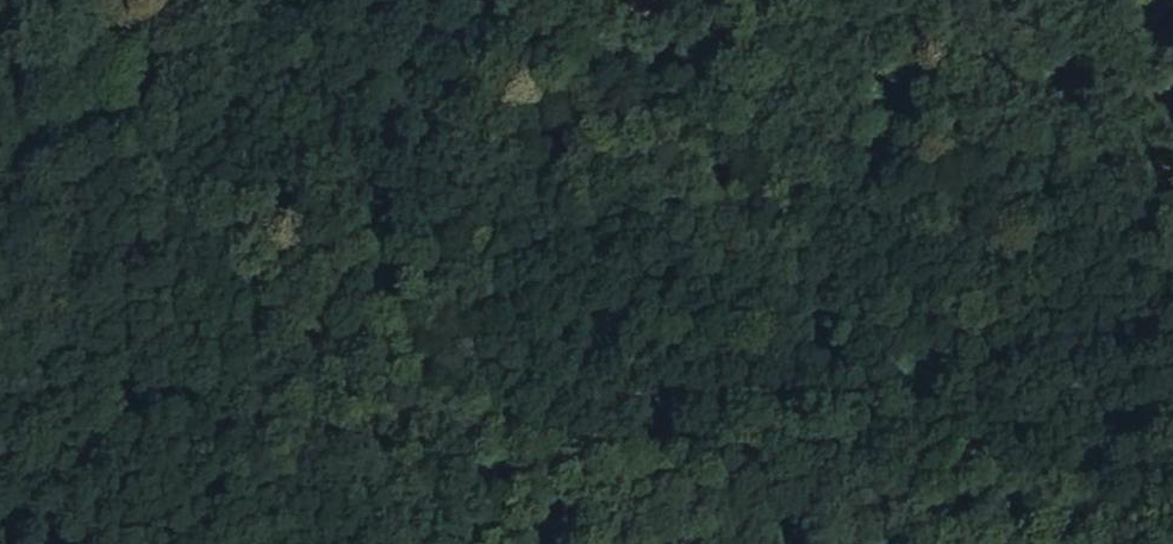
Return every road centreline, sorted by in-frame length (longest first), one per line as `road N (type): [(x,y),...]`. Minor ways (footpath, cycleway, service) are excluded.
road 1 (track): [(456,0),(1172,196)]

